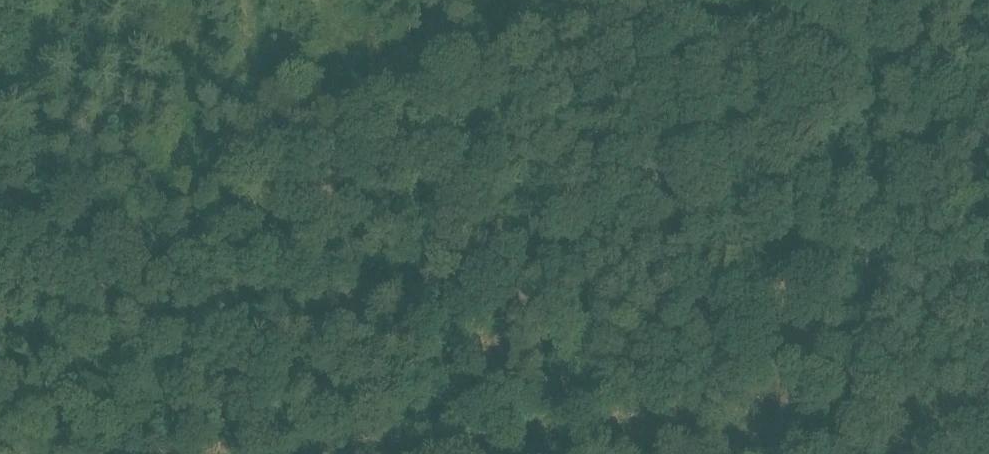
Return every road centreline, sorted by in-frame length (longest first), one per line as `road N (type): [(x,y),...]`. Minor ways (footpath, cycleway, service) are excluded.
road 1 (track): [(988,408),(426,453)]

